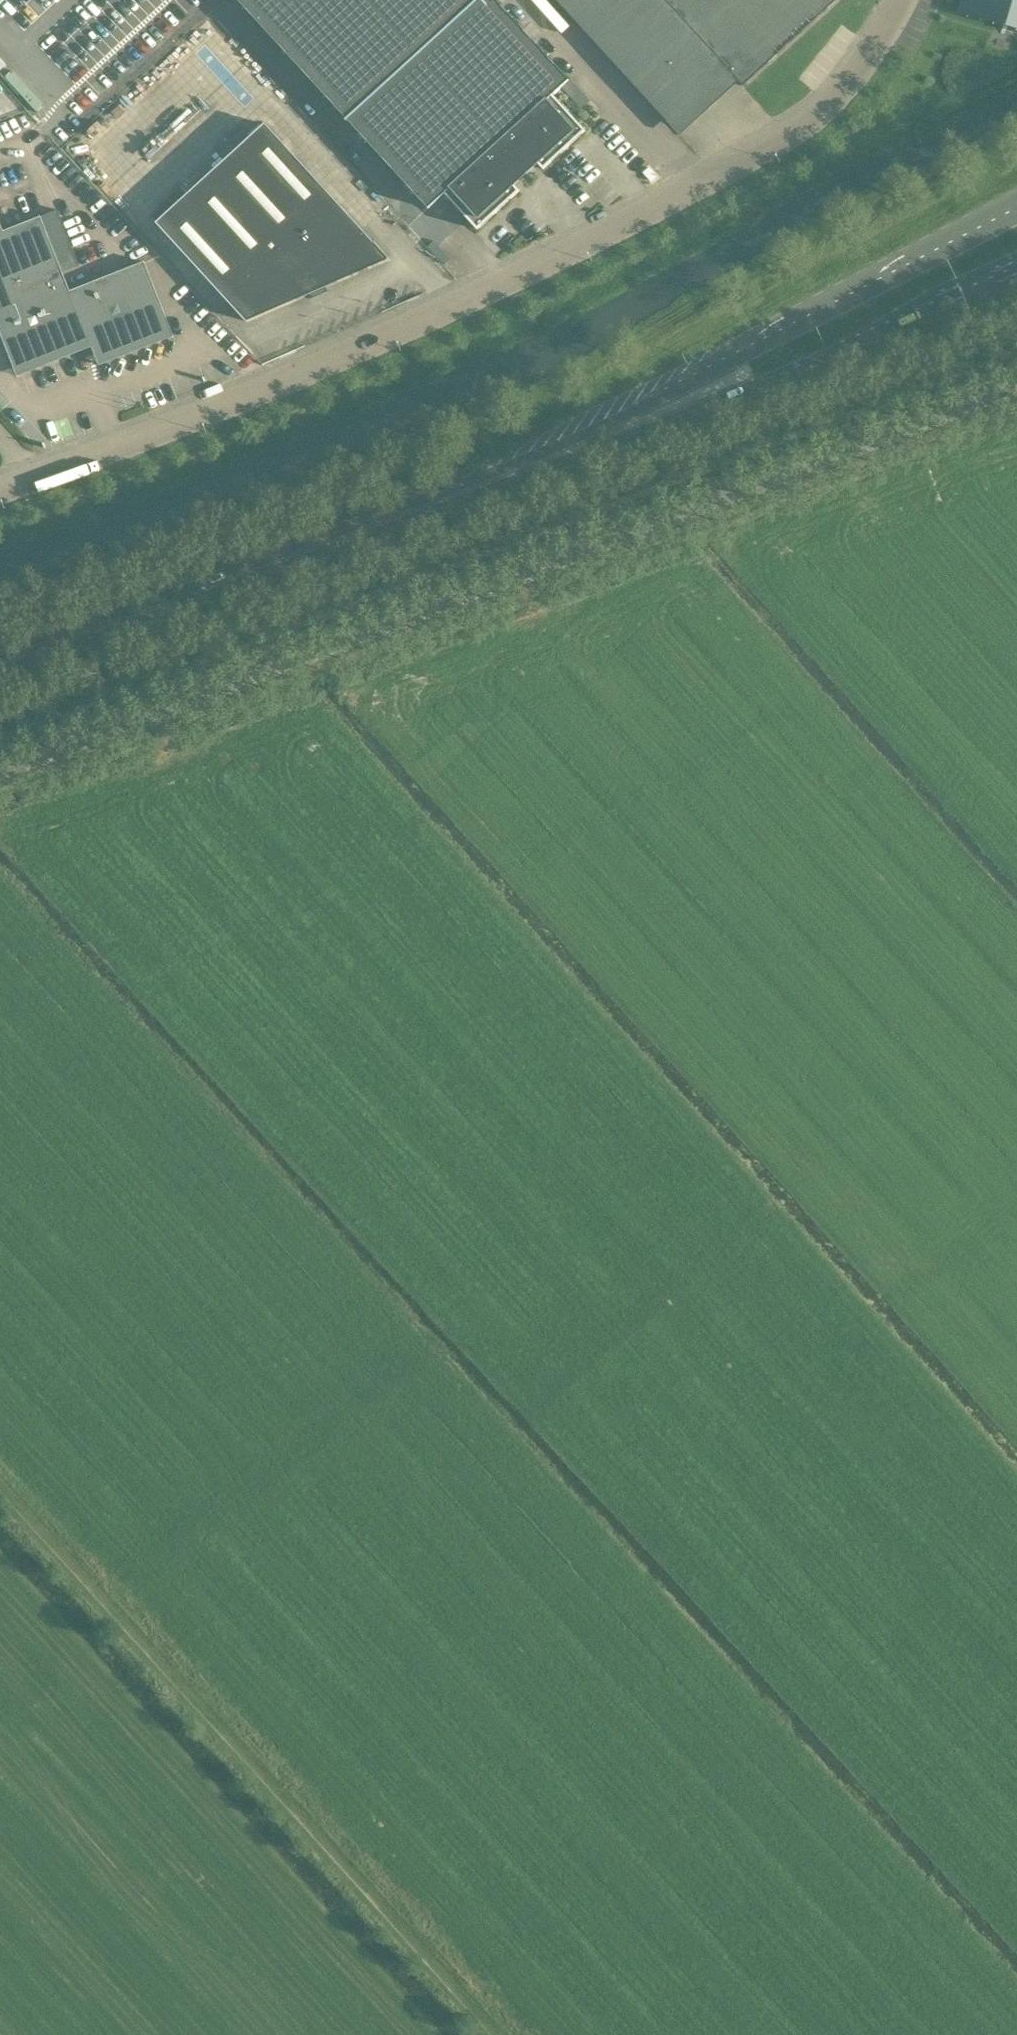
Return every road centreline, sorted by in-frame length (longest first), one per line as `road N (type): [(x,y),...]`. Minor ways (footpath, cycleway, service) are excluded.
road 1 (unclassified): [(0,771),(1016,388)]
road 2 (unclassified): [(0,482),(433,314),(767,151),(843,89),(902,0)]
road 3 (primary): [(0,660),(638,415)]
road 4 (primary): [(1016,208),(767,337),(638,415)]
road 5 (primary): [(638,415),(749,386),(1016,268)]

